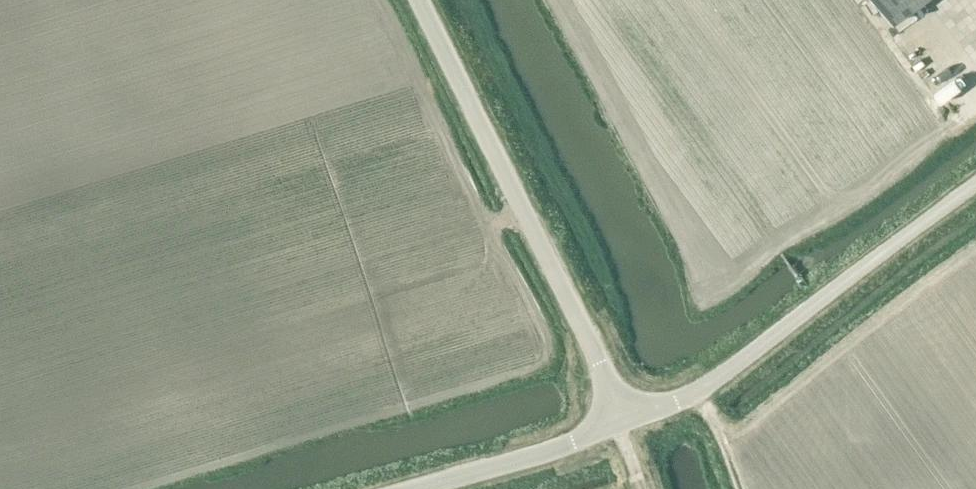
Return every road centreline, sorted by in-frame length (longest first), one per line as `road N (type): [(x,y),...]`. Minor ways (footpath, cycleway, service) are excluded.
road 1 (unclassified): [(621,423),(609,380),(408,0)]
road 2 (unclassified): [(621,423),(708,386),(975,188)]
road 3 (unclassified): [(400,488),(621,423)]

